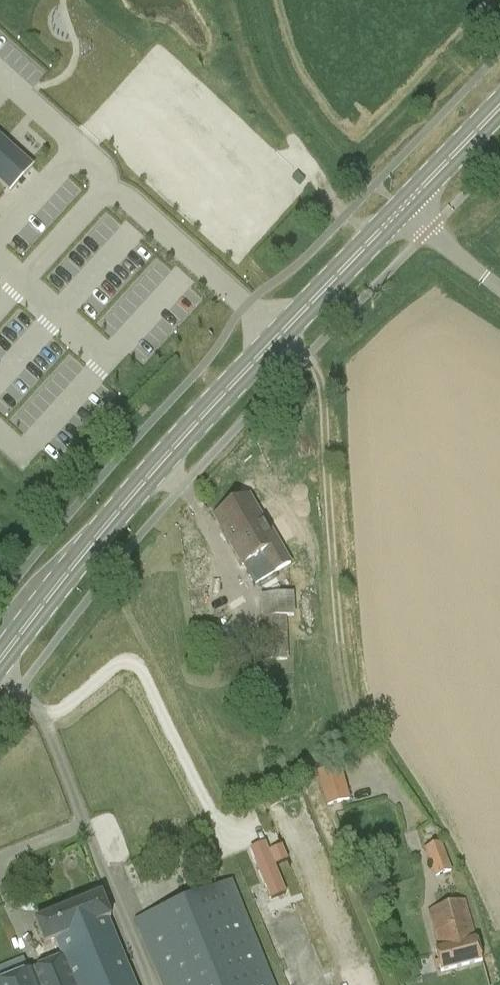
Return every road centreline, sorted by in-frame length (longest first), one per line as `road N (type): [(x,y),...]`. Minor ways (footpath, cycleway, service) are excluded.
road 1 (primary): [(0,660),(158,465),(402,209)]
road 2 (primary): [(402,209),(499,107)]
road 3 (unclassified): [(499,290),(402,209)]

